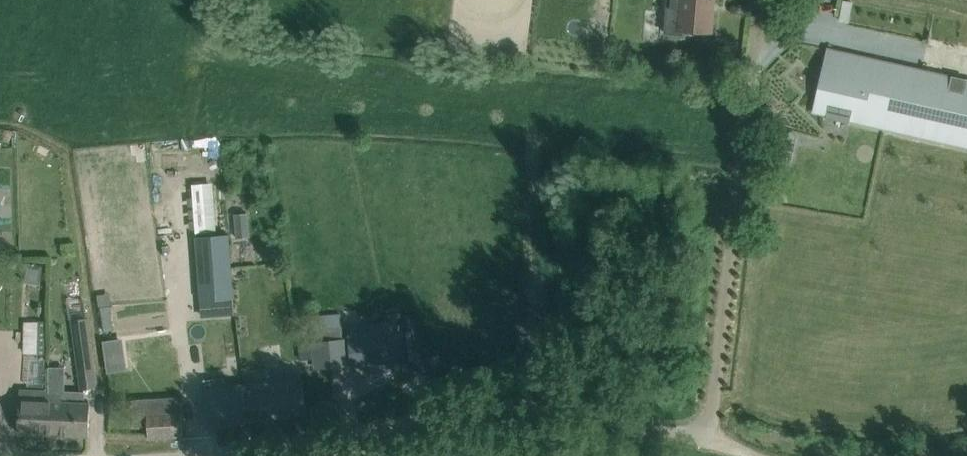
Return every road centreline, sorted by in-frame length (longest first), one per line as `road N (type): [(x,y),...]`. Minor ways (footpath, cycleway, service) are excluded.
road 1 (unclassified): [(181,455),(359,434),(484,403),(529,403),(707,441),(756,0)]

